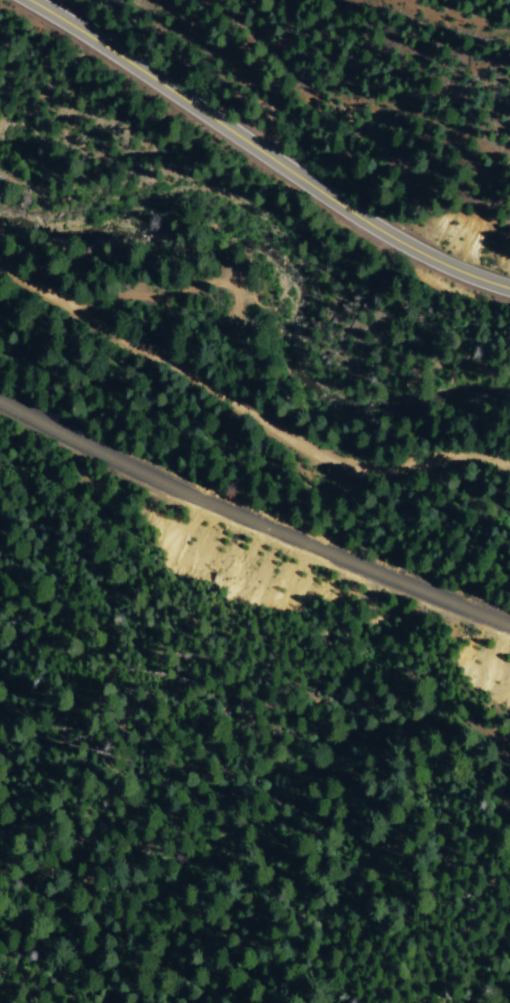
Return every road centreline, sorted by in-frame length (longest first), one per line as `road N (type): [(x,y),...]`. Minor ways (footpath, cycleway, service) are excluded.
road 1 (primary): [(509,288),(412,250),(31,0)]

